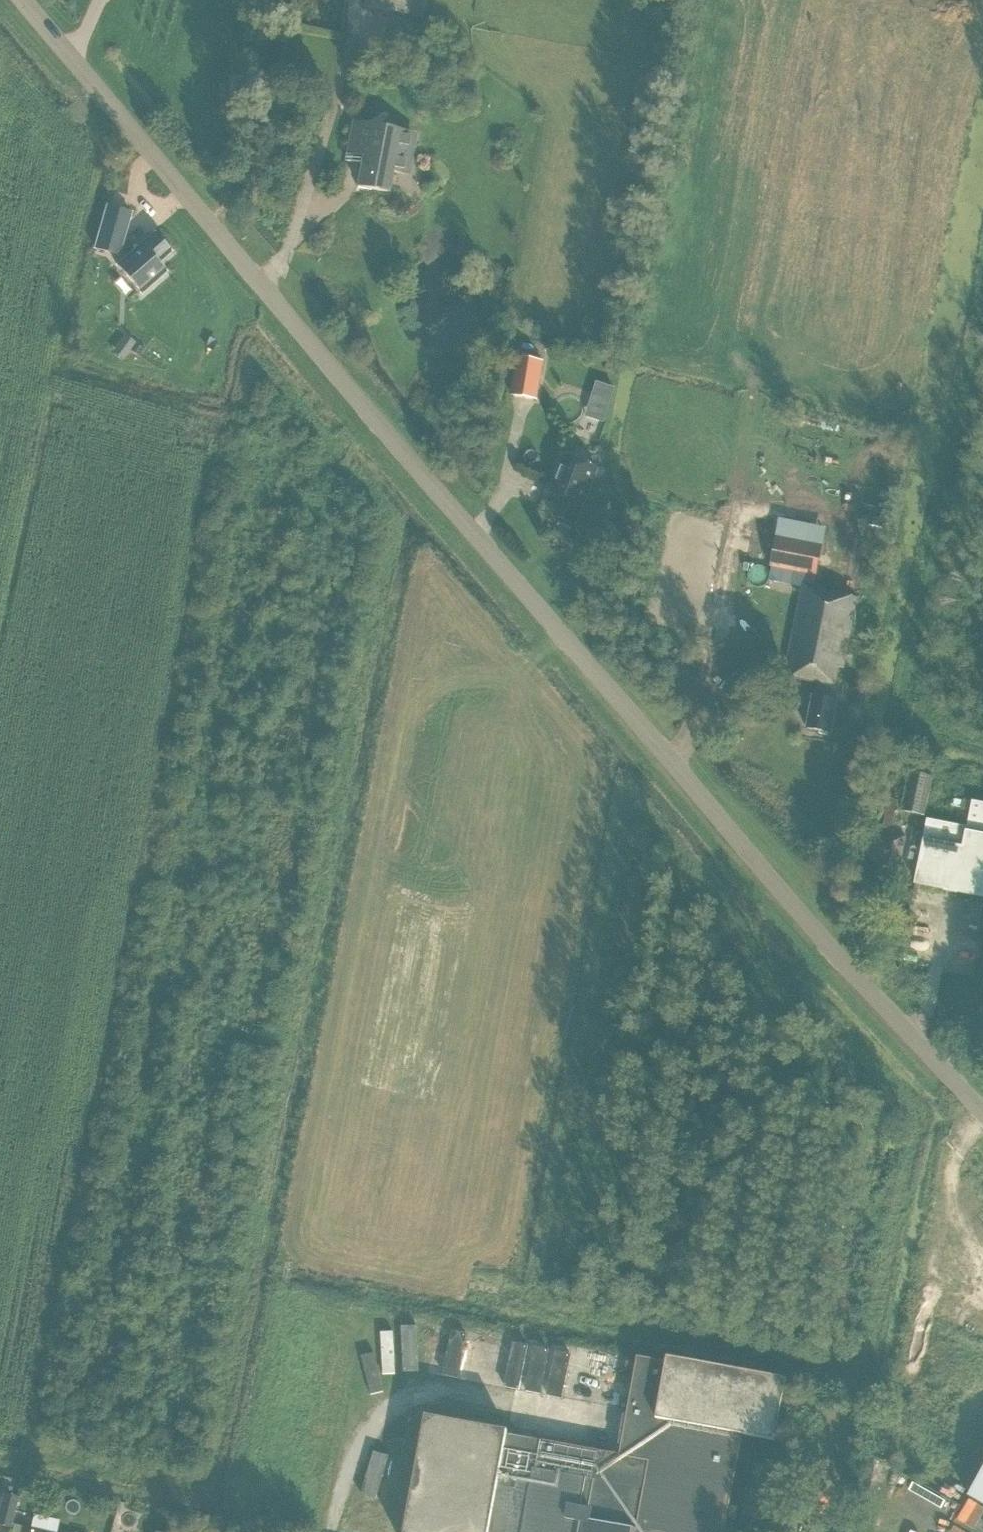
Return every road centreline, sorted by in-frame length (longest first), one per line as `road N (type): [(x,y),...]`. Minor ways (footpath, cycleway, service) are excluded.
road 1 (unclassified): [(982,1114),(808,926),(21,0)]

